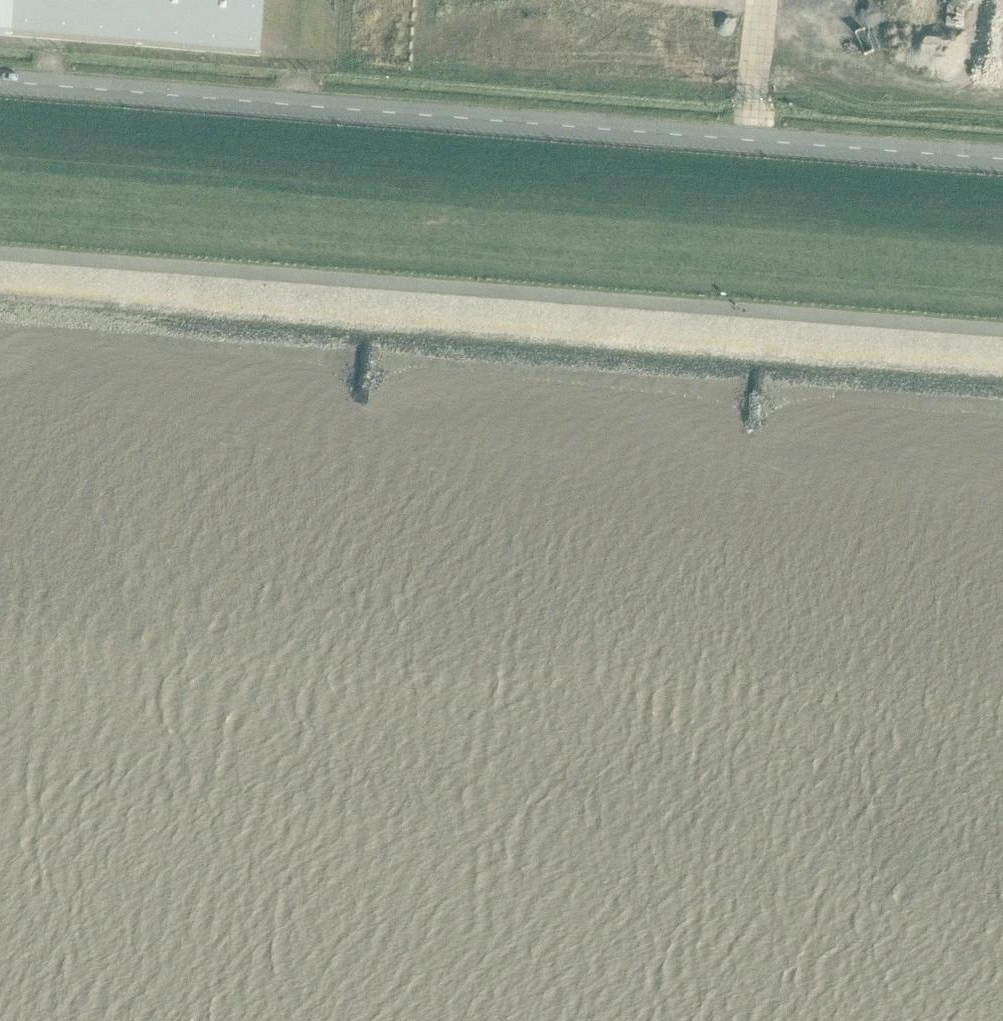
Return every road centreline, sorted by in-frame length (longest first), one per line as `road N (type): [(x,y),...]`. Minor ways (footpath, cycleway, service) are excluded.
road 1 (track): [(1002,337),(0,259)]
road 2 (tertiary): [(1002,161),(0,85)]

